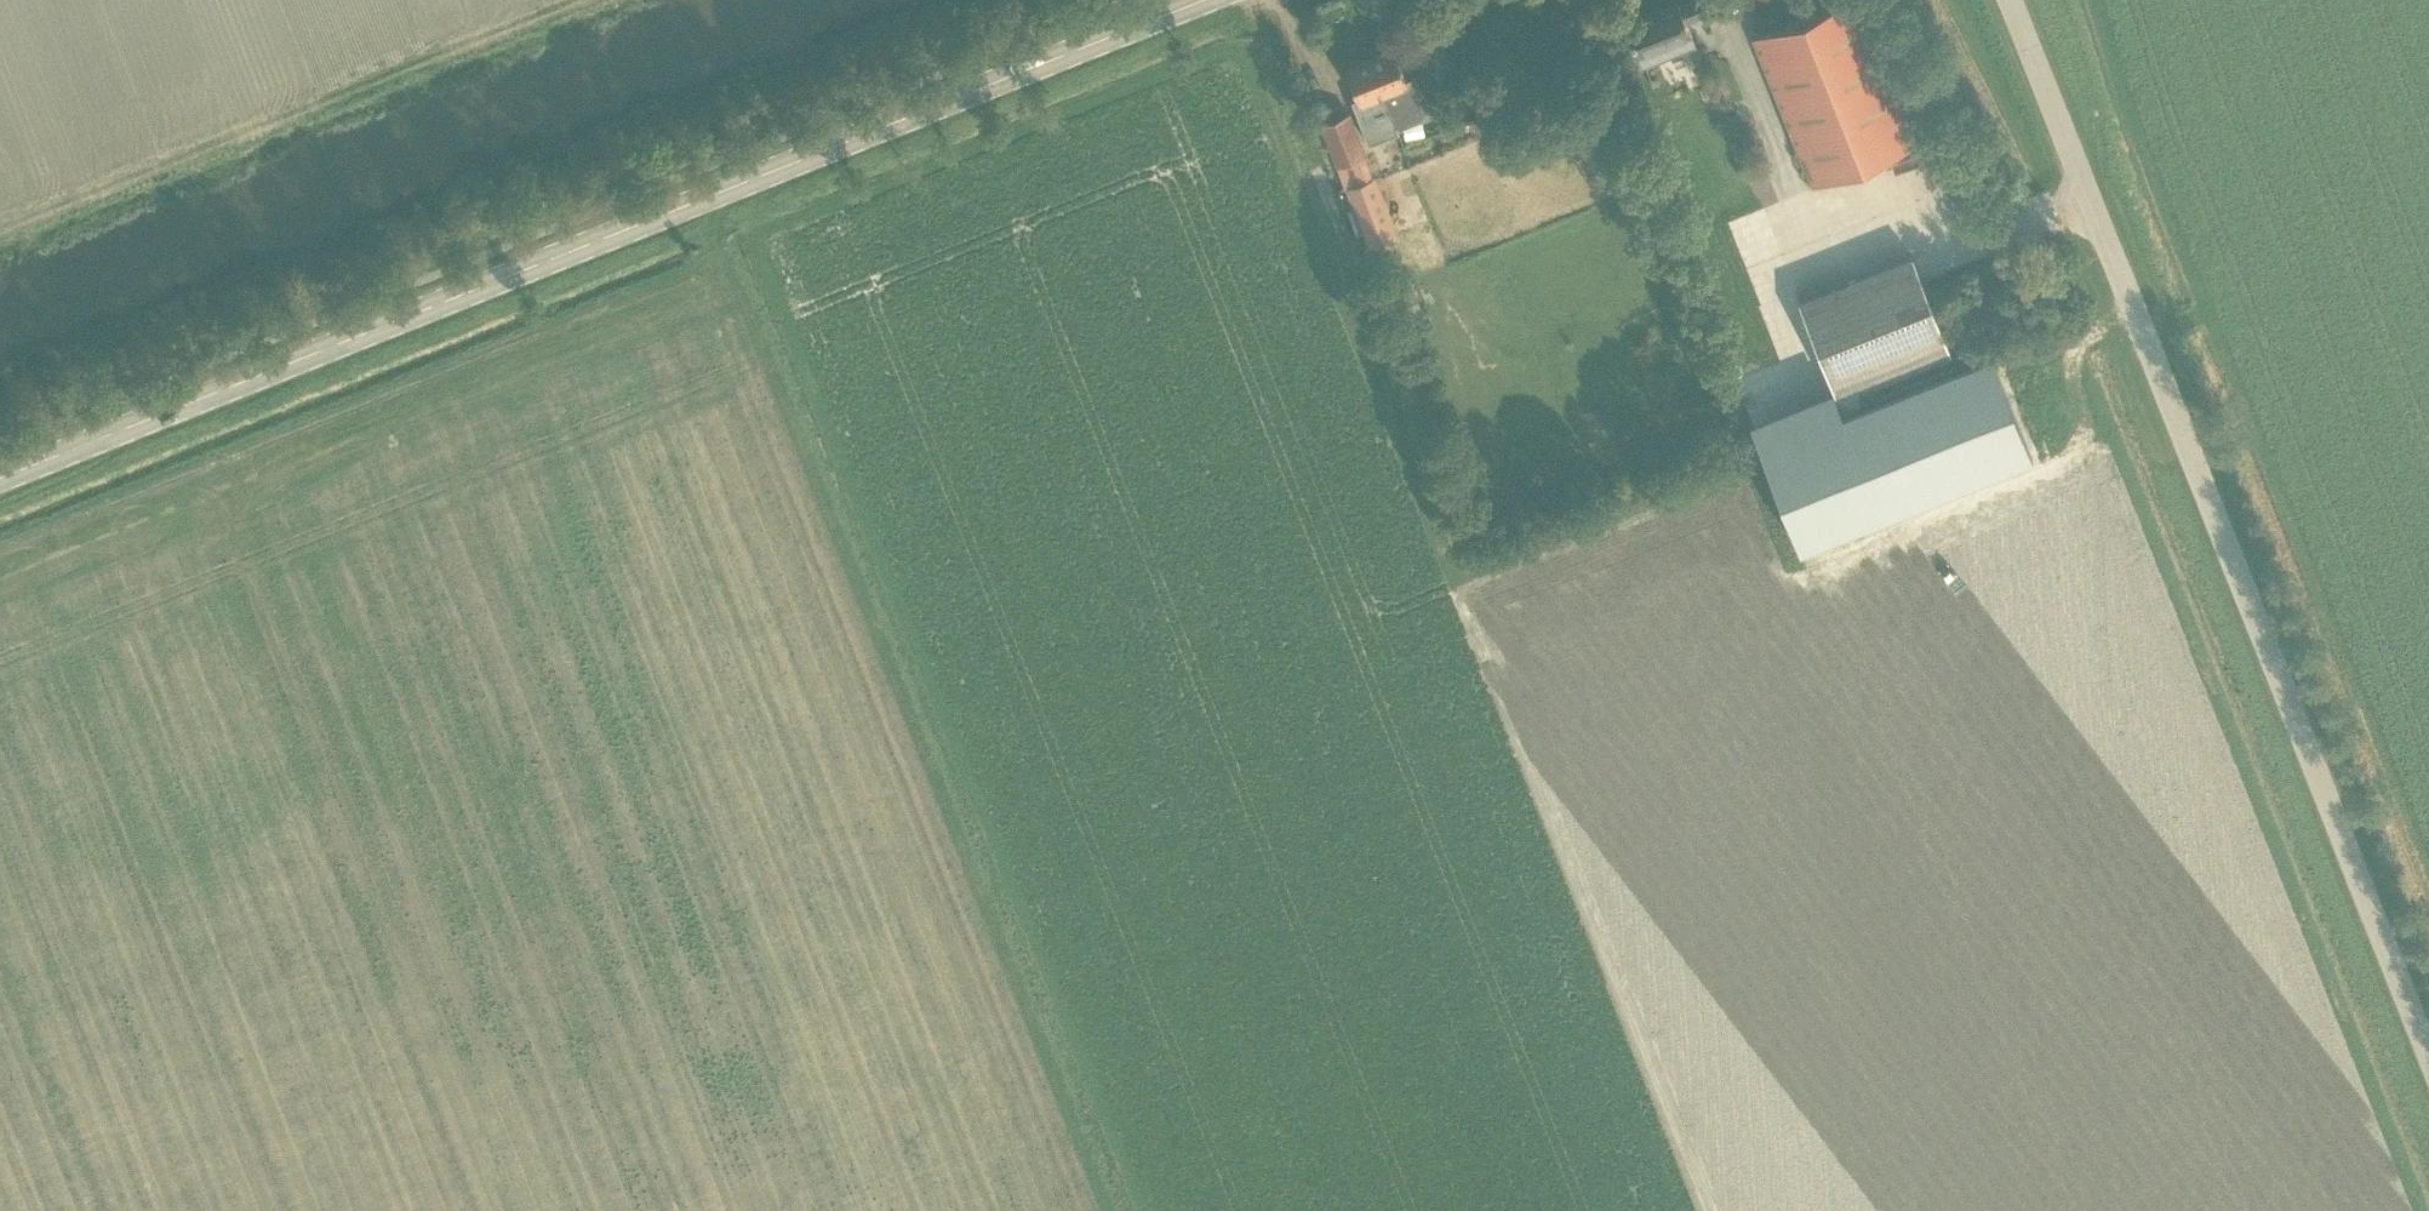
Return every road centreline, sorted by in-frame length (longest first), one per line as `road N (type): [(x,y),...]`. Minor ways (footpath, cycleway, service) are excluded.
road 1 (tertiary): [(1203,0),(0,478)]
road 2 (unclassified): [(2428,1053),(2012,0)]

